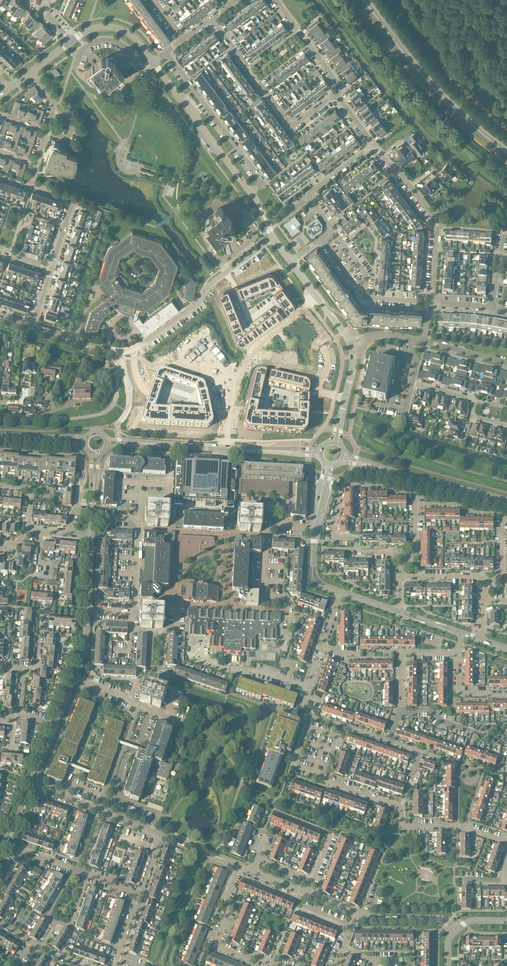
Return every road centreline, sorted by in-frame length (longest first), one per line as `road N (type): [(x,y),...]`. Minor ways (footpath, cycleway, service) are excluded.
road 1 (residential): [(407,562),(395,553),(358,552),(354,538),(335,538),(334,519),(343,486),(415,492),(415,503)]
road 2 (secondary): [(366,0),(442,94),(506,151)]
road 3 (residential): [(401,807),(295,764),(310,717),(306,687)]
road 4 (residential): [(338,96),(291,126),(212,18)]
road 5 (residential): [(430,304),(436,223),(373,144)]
road 6 (residential): [(272,237),(133,350)]
road 7 (residential): [(250,192),(262,183),(166,53)]
road 8 (residential): [(0,416),(106,412),(117,396),(118,352)]
road 9 (residential): [(138,895),(19,850),(0,883)]
road 10 (residential): [(153,62),(250,192)]
road 11 (residential): [(69,532),(85,475),(79,459),(0,452)]
road 12 (residential): [(238,867),(215,945),(285,965)]
road 13 (residential): [(290,628),(285,599),(264,596),(266,530),(284,526)]
road 14 (residential): [(506,842),(457,828),(401,828),(401,807)]

